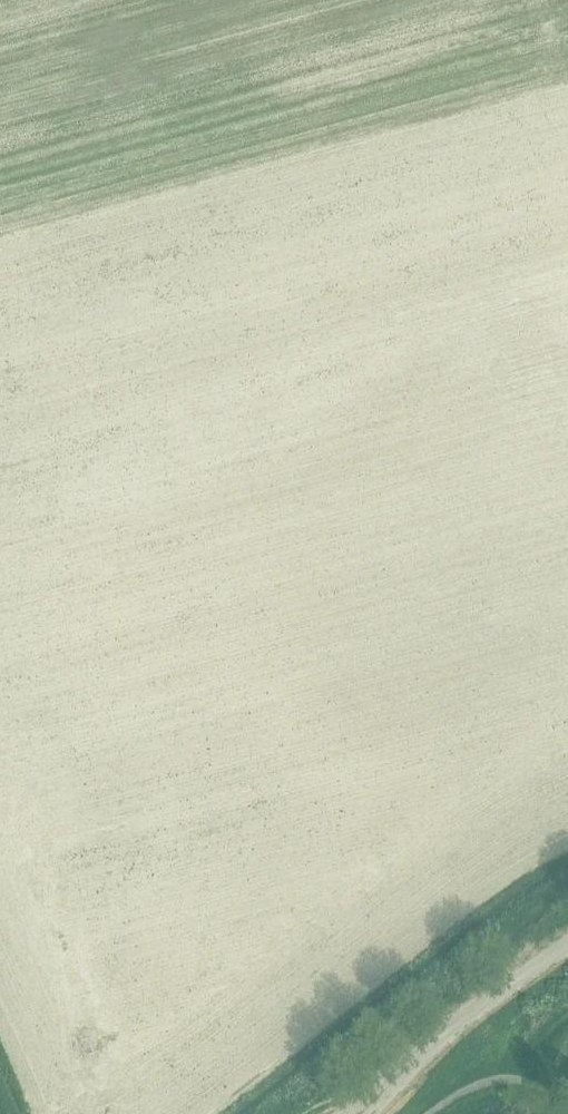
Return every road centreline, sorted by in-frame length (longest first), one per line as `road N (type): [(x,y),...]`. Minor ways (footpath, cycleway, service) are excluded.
road 1 (unclassified): [(347,1113),(486,999),(567,945)]

